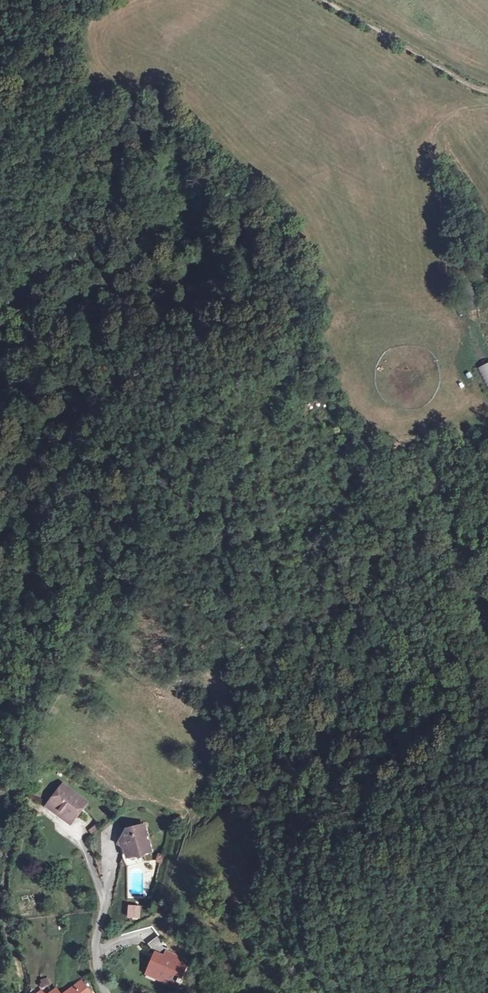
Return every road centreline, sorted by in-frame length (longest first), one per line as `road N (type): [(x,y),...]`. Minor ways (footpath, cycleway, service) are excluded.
road 1 (track): [(321,0),(487,90)]

